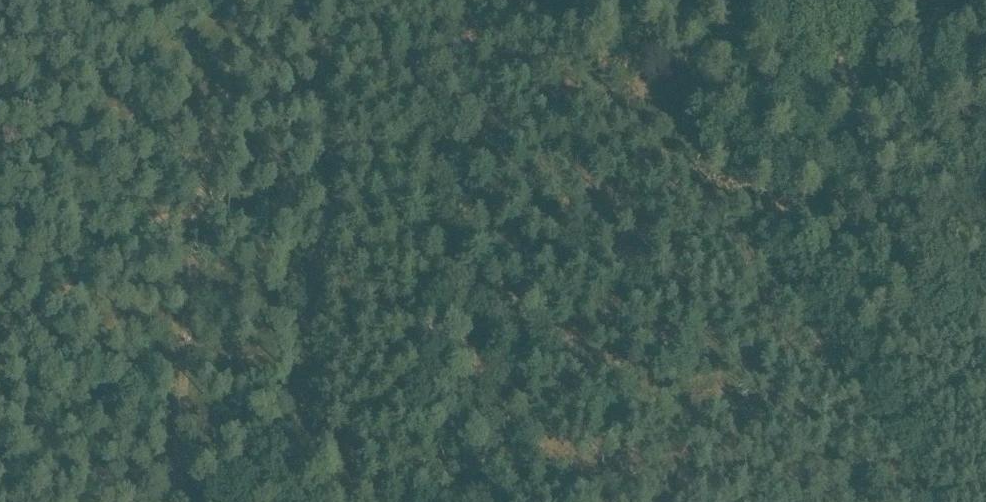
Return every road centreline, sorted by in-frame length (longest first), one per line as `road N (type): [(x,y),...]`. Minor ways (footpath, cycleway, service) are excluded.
road 1 (track): [(192,501),(220,230),(260,0)]

